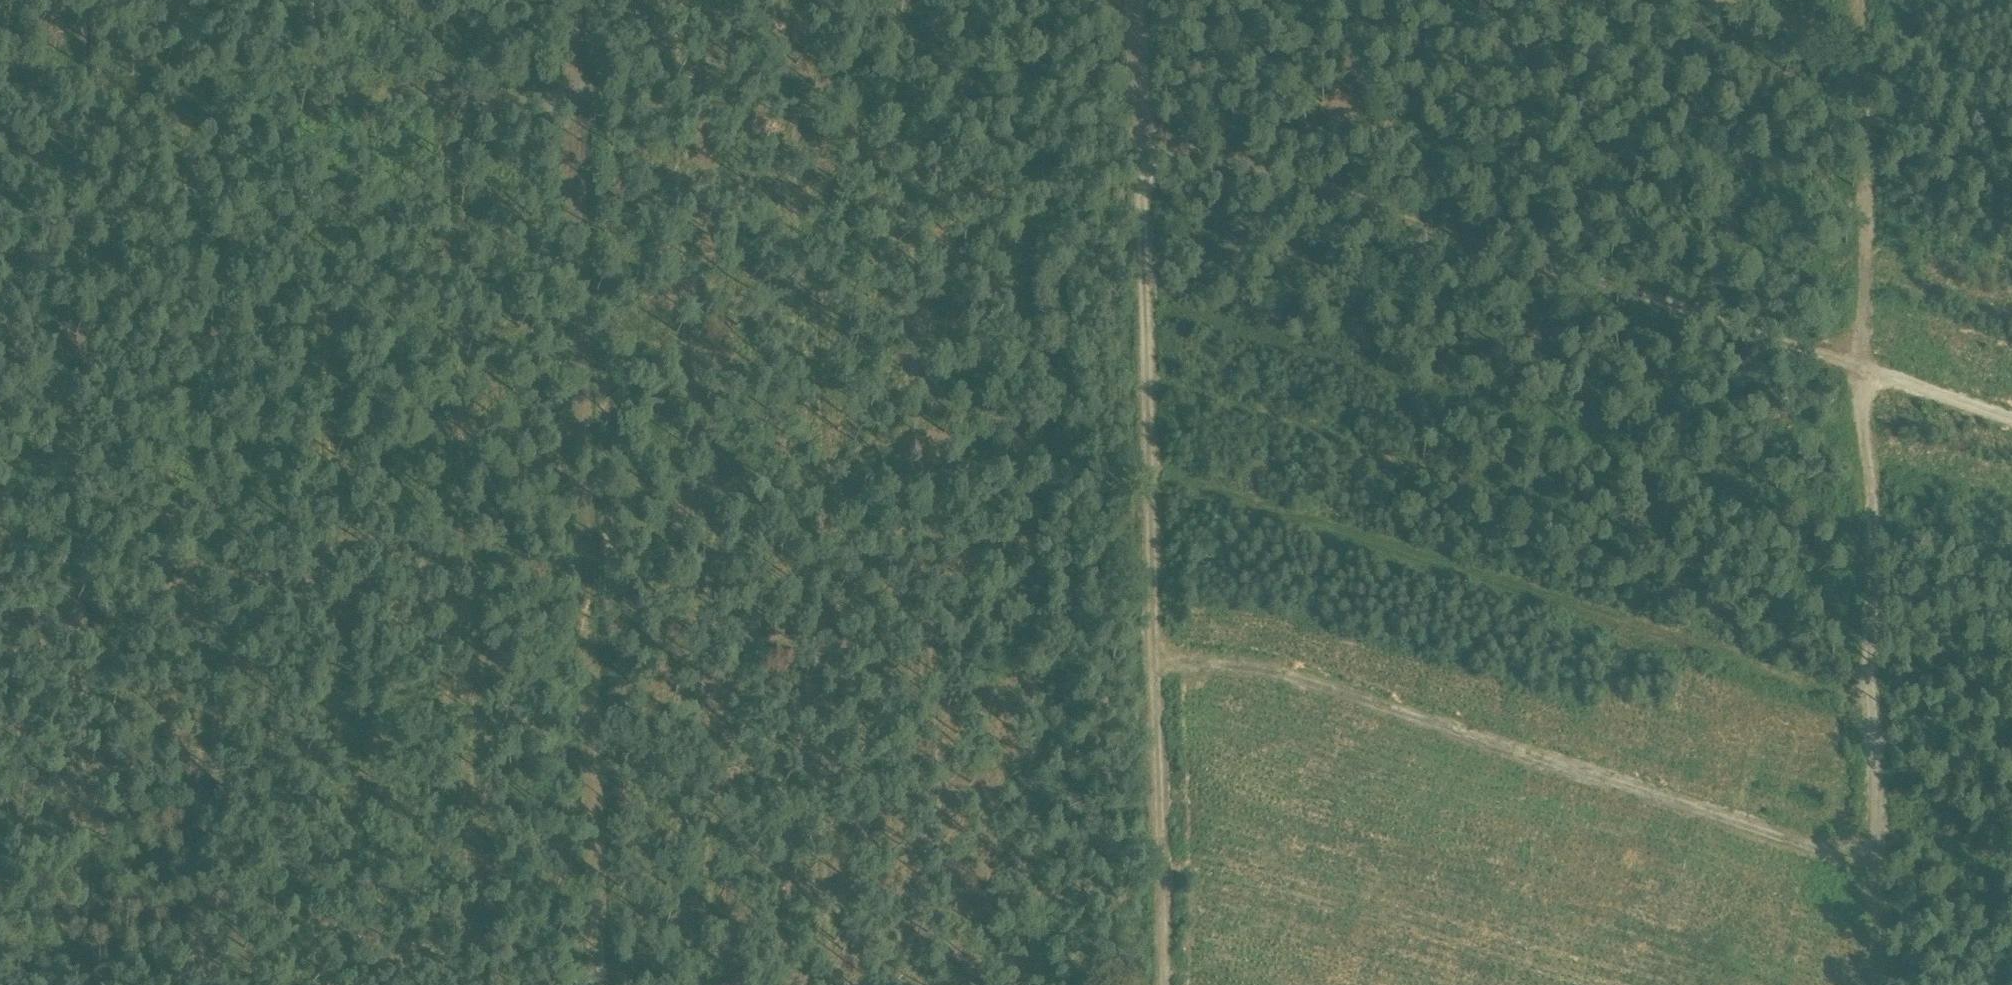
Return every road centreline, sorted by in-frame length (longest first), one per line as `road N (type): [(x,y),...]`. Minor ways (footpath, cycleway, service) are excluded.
road 1 (track): [(1133,0),(1169,984)]
road 2 (unclassified): [(568,0),(591,984)]
road 3 (track): [(1862,0),(1879,984)]

